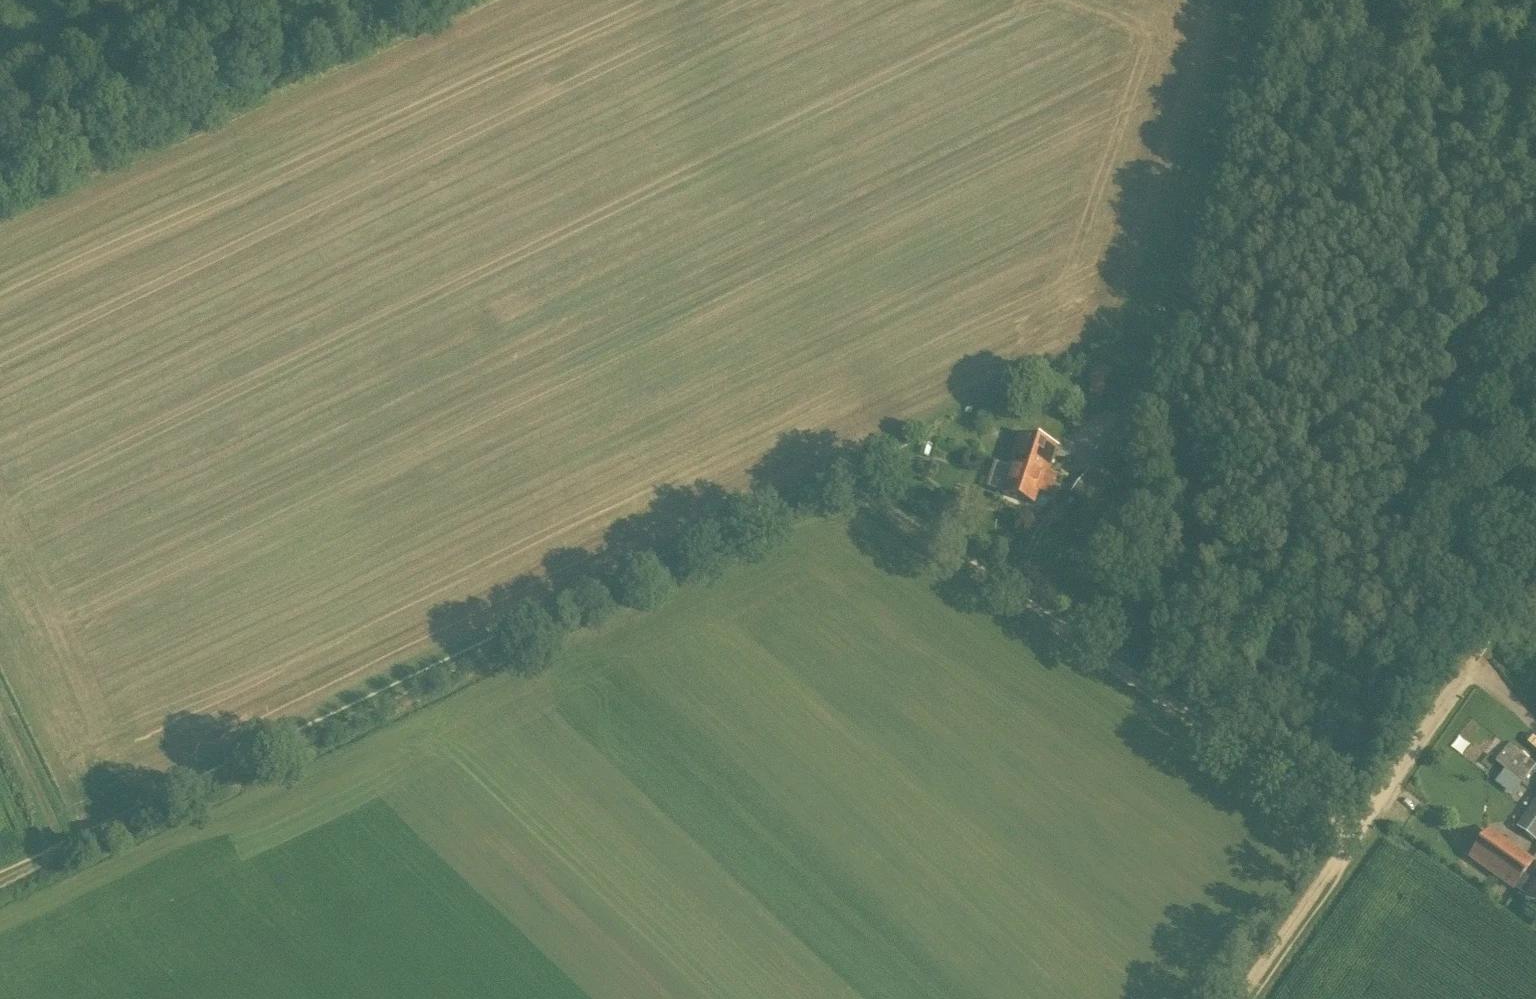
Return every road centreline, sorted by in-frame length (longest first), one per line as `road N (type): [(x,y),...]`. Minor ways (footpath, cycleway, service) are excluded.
road 1 (track): [(0,882),(814,489),(835,486),(868,498),(1354,836)]
road 2 (track): [(1242,998),(1517,601)]
road 3 (track): [(59,843),(0,716)]

